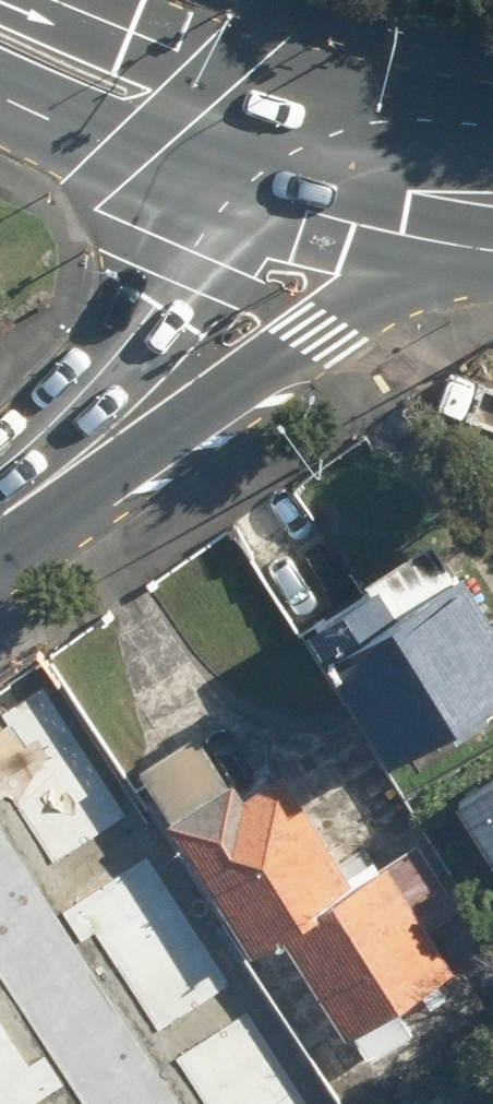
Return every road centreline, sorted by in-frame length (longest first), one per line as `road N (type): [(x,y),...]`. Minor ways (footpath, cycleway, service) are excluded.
road 1 (primary): [(457,224),(316,330),(131,420)]
road 2 (secondary): [(0,5),(83,23),(290,95)]
road 3 (secondary): [(258,194),(65,102),(0,55)]
road 4 (primary): [(131,420),(202,334),(258,194)]
road 5 (primary): [(290,95),(492,167)]
road 6 (primary): [(457,224),(356,222),(258,194)]
road 7 (primary): [(0,515),(131,420)]

